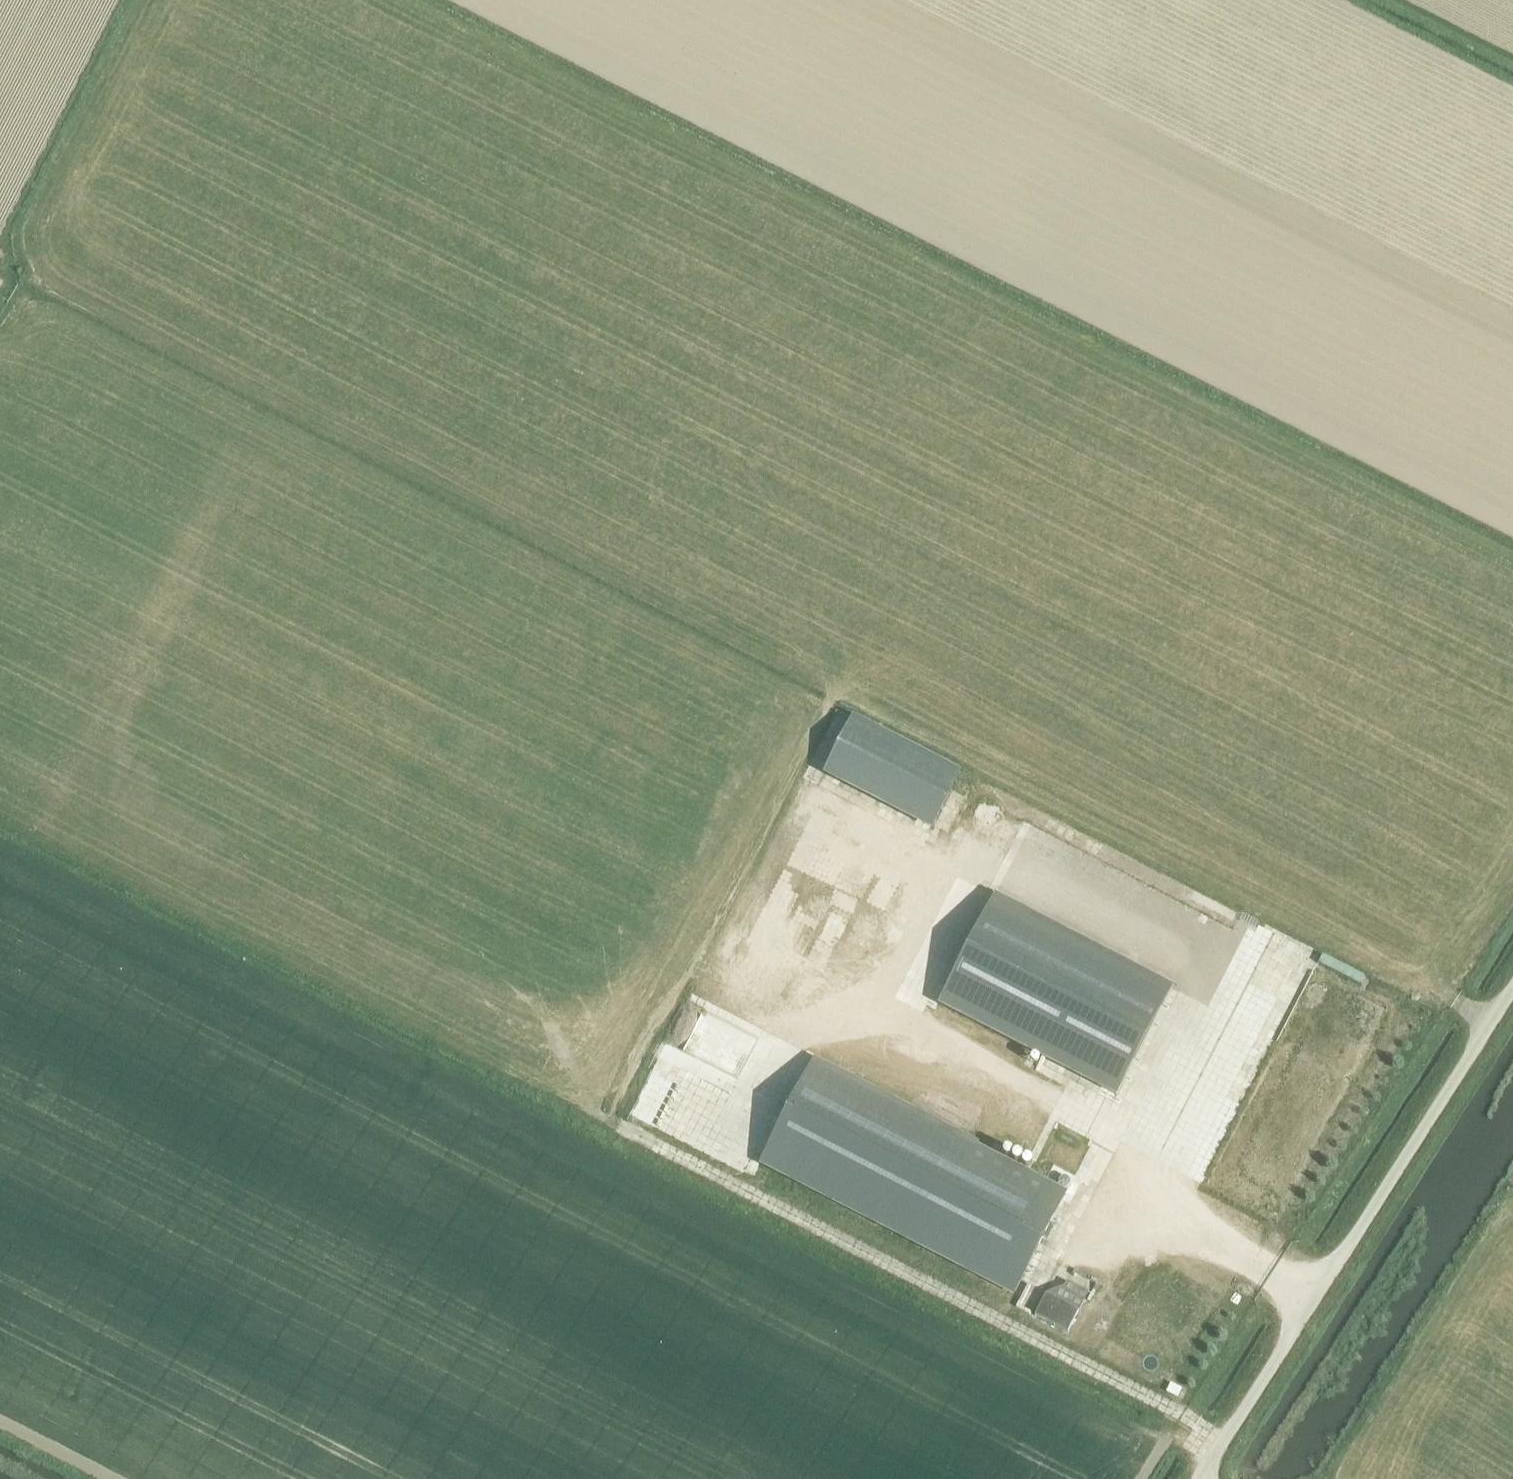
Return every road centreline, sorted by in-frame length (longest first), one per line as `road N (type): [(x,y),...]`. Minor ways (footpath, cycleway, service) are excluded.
road 1 (unclassified): [(1202,1478),(1512,994)]

